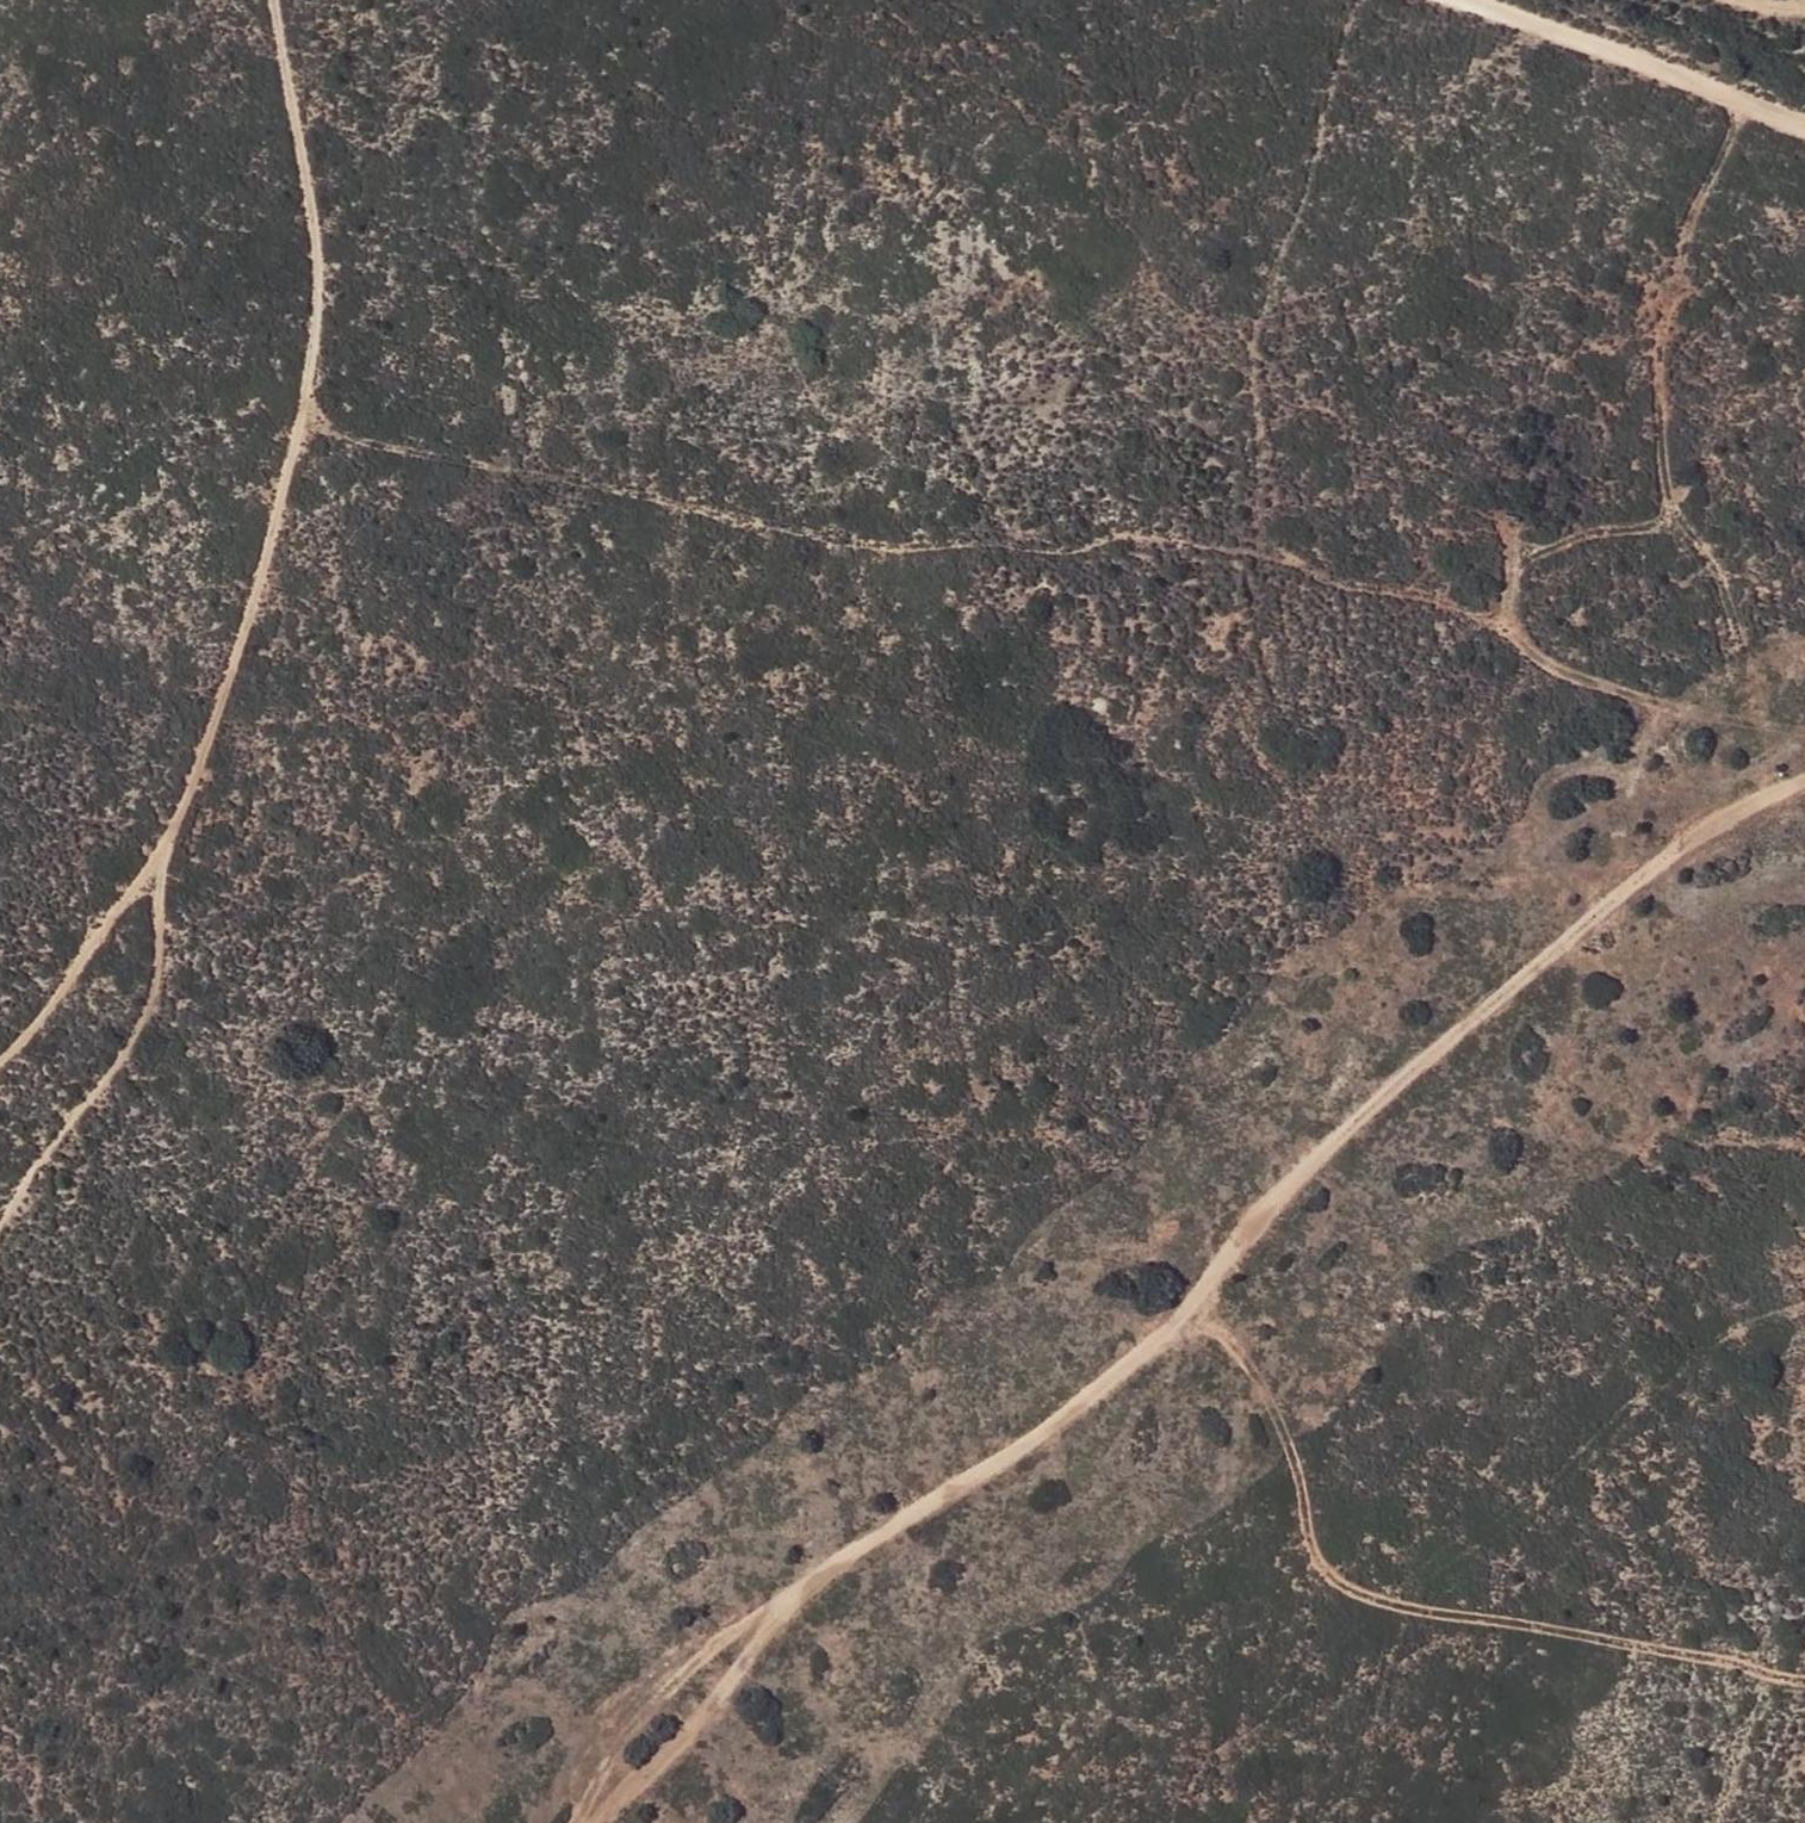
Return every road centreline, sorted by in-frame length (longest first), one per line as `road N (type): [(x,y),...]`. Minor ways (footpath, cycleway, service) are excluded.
road 1 (track): [(594,1822),(886,1528),(1143,1354),(1307,1155),(1531,965),(1776,777),(1804,768)]
road 2 (track): [(1804,102),(1539,0)]

